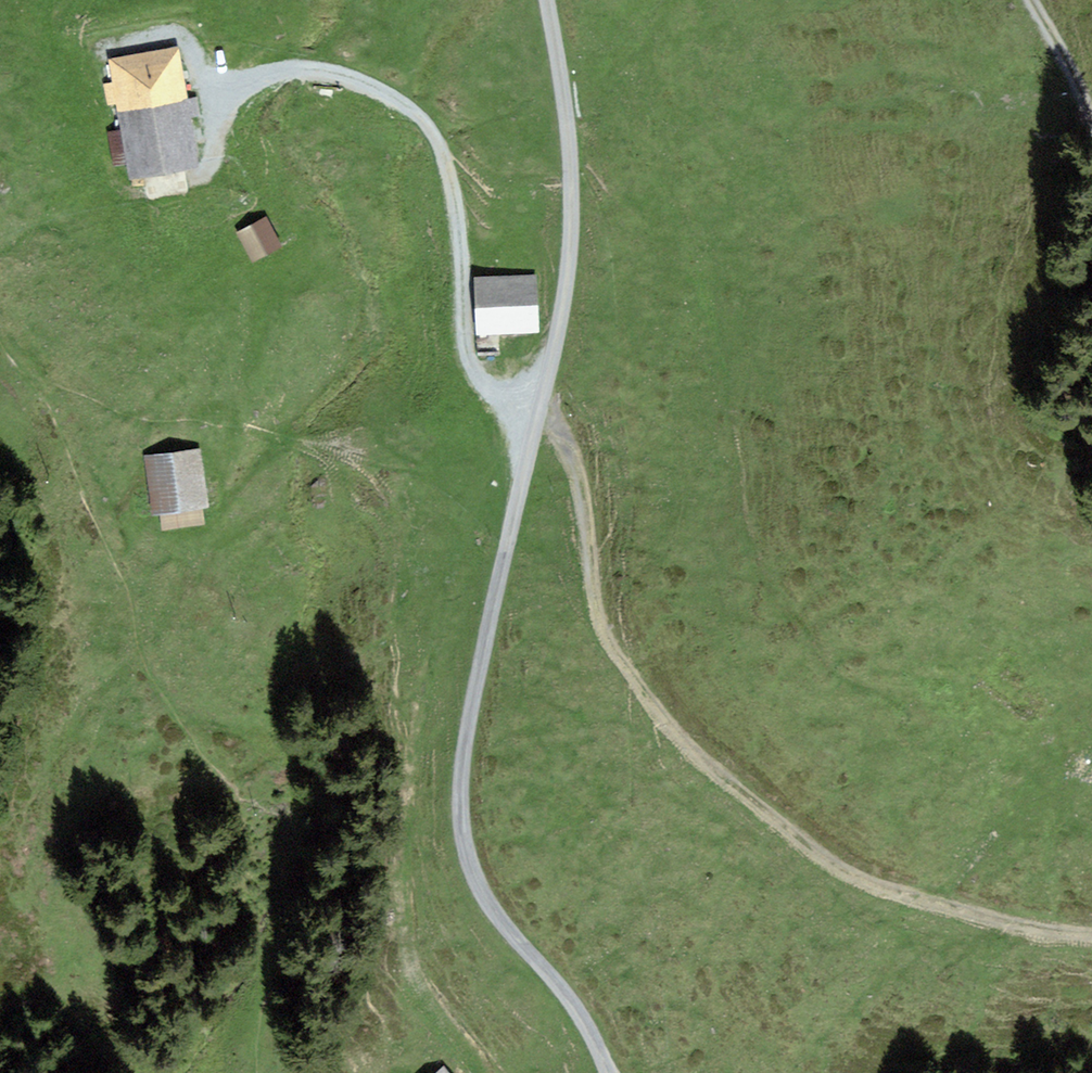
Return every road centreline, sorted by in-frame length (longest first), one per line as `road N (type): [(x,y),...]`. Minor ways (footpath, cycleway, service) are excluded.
road 1 (track): [(1091,934),(900,897),(816,857),(694,751),(651,704),(610,634),(557,423),(540,403),(489,390),(469,365),(447,153),(402,112),(334,71),(216,93)]
road 2 (residential): [(547,0),(568,138),(572,238),(564,305),(474,688),(458,808),(478,887),(576,1012),(606,1072)]
road 3 (track): [(1025,0),(1091,139)]
road 4 (track): [(405,955),(449,1048),(478,1072)]

